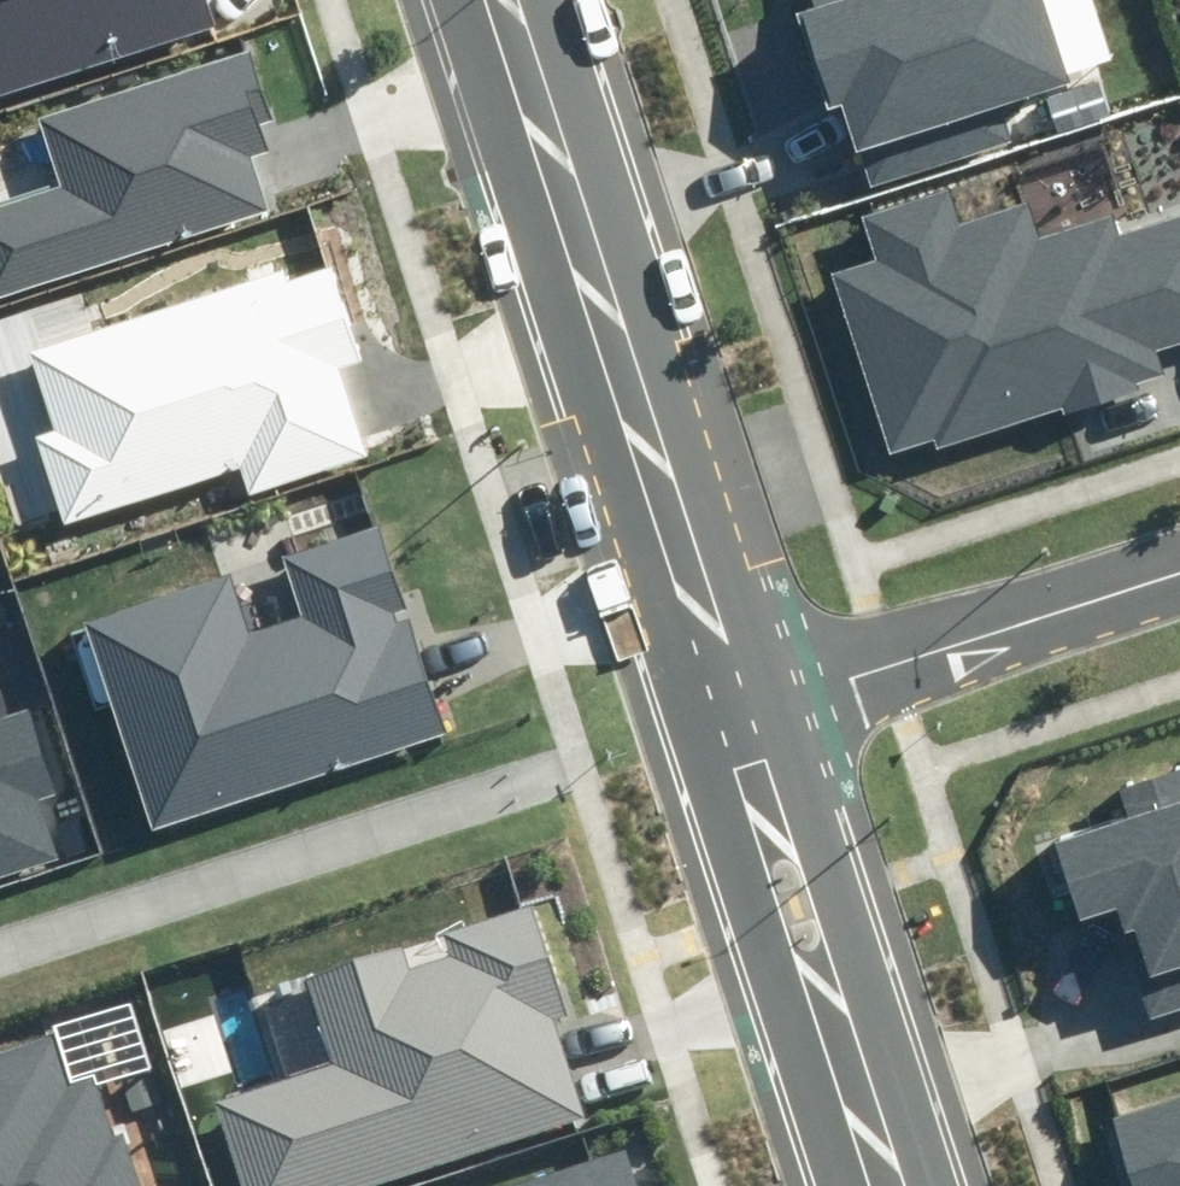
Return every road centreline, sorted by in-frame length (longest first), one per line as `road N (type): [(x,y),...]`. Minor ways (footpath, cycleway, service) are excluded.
road 1 (tertiary): [(740,689),(506,0)]
road 2 (tertiary): [(900,1185),(740,689)]
road 3 (residential): [(740,689),(1179,554)]

